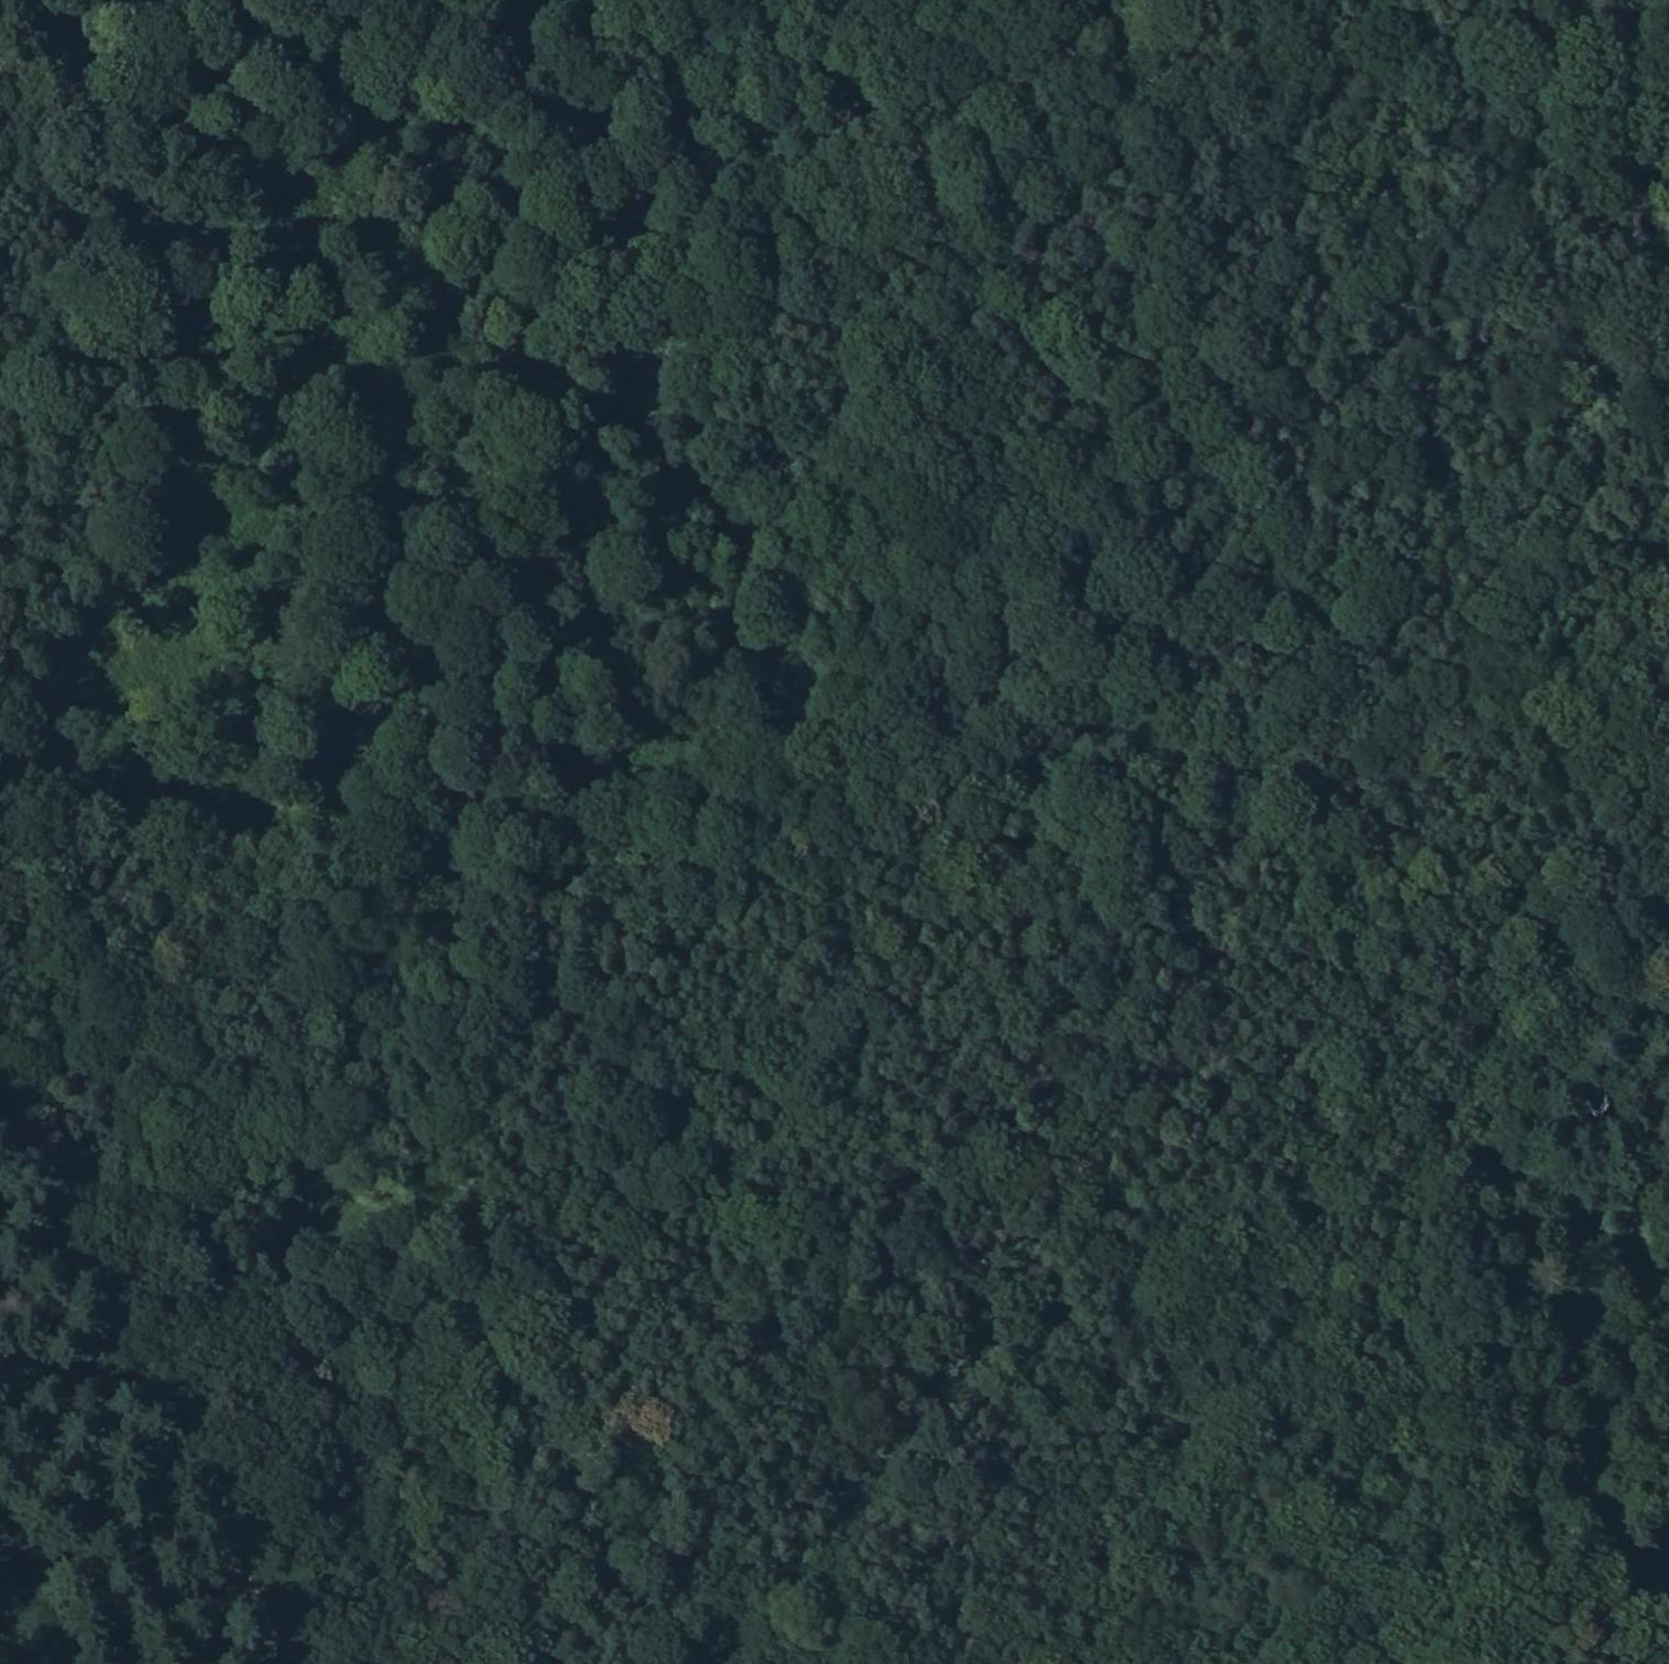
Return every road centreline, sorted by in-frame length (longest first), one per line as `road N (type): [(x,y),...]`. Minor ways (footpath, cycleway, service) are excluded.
road 1 (track): [(1668,831),(1629,932),(1517,1063),(1455,1555),(1399,1663)]
road 2 (track): [(277,1663),(0,1165)]

